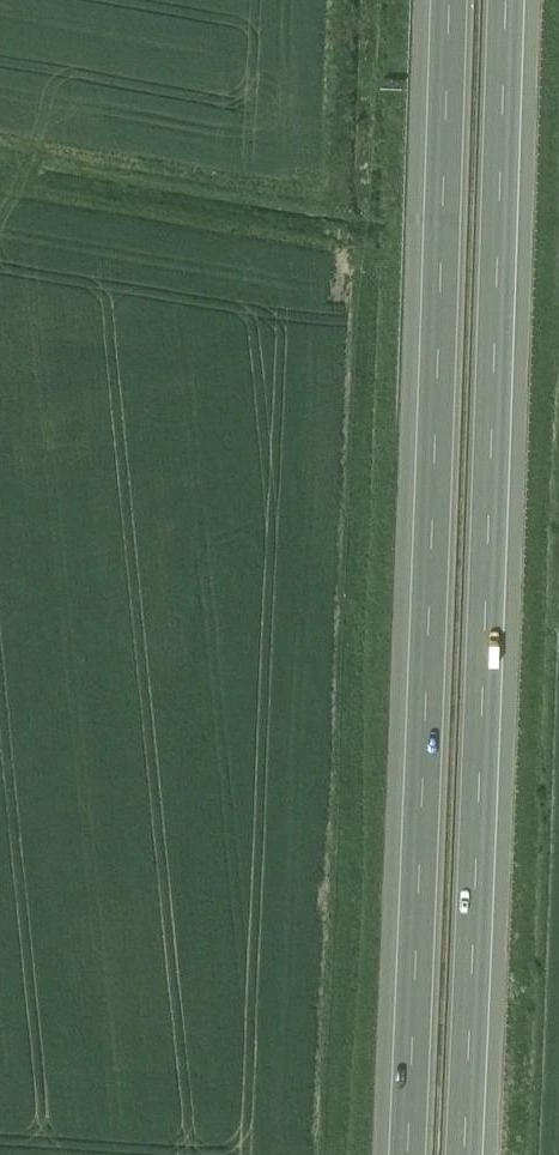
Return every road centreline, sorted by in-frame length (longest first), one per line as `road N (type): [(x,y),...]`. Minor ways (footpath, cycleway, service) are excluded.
road 1 (motorway): [(449,0),(407,1154)]
road 2 (motorway): [(466,1154),(508,0)]

